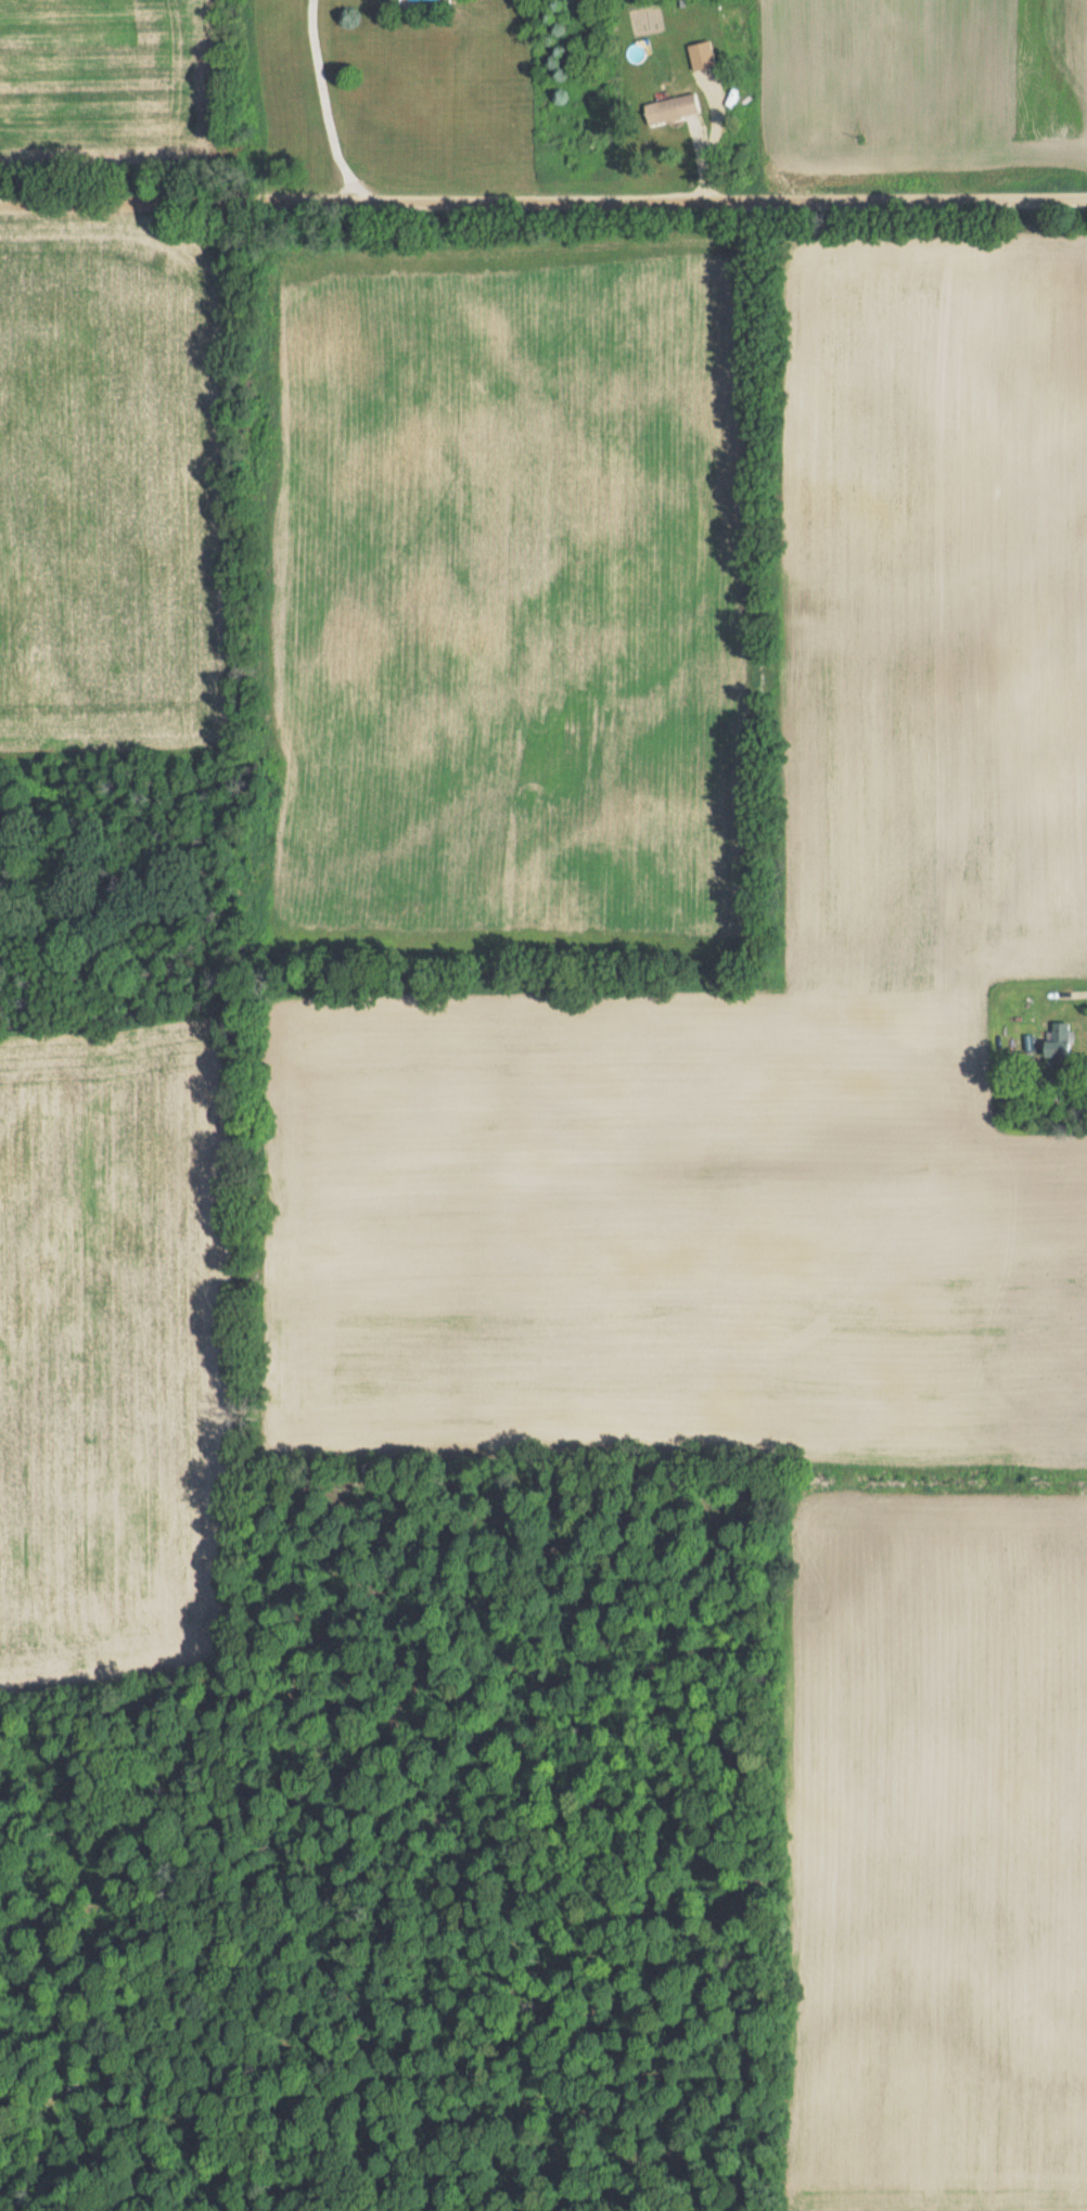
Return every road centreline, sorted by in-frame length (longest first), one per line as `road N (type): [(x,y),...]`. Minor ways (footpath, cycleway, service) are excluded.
road 1 (residential): [(1086,198),(0,206)]

